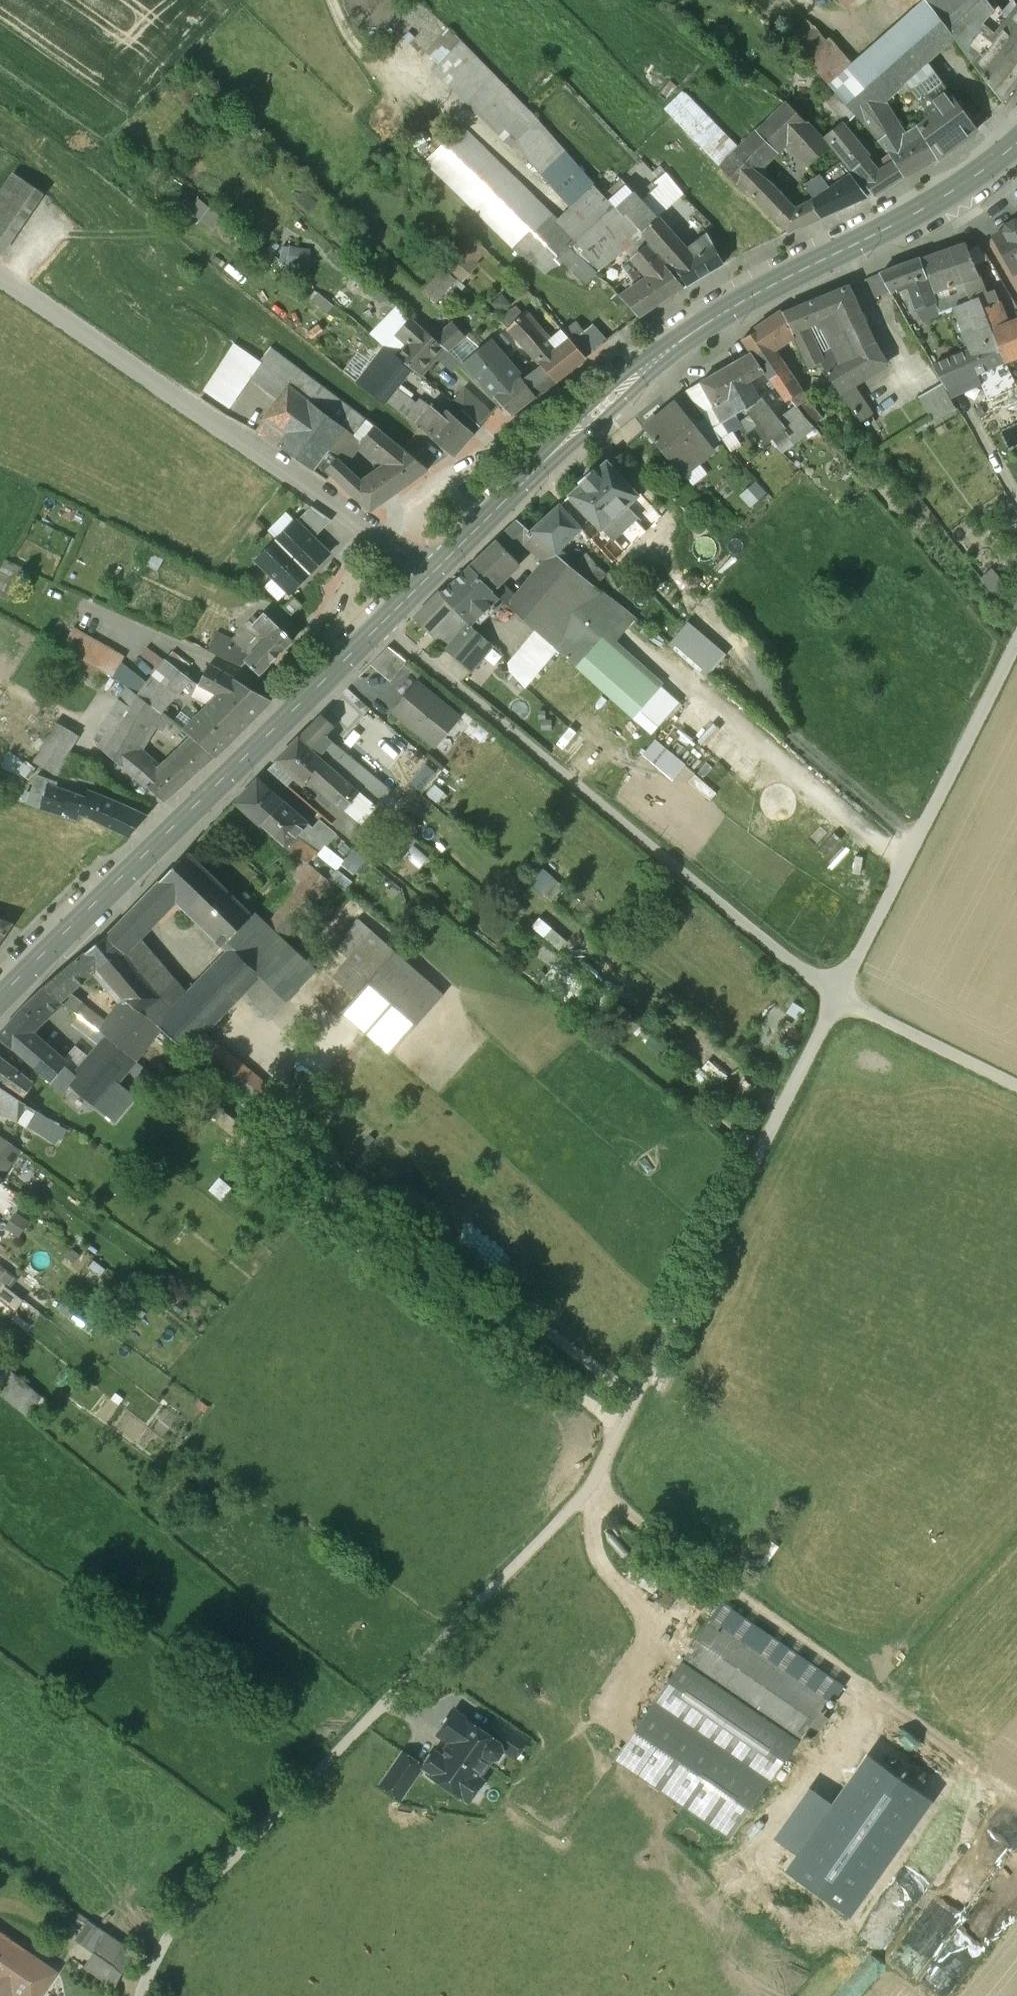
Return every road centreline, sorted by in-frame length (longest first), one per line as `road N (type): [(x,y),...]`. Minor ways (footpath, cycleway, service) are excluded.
road 1 (track): [(1016,644),(588,1490),(189,1906),(139,1995)]
road 2 (track): [(381,624),(839,998),(1016,1085)]
road 3 (secondary): [(435,573),(605,405),(699,328),(938,201),(1016,143)]
road 4 (secondary): [(0,1002),(435,573)]
road 5 (track): [(588,1490),(1016,1799)]
road 6 (unclassified): [(435,573),(0,279)]

